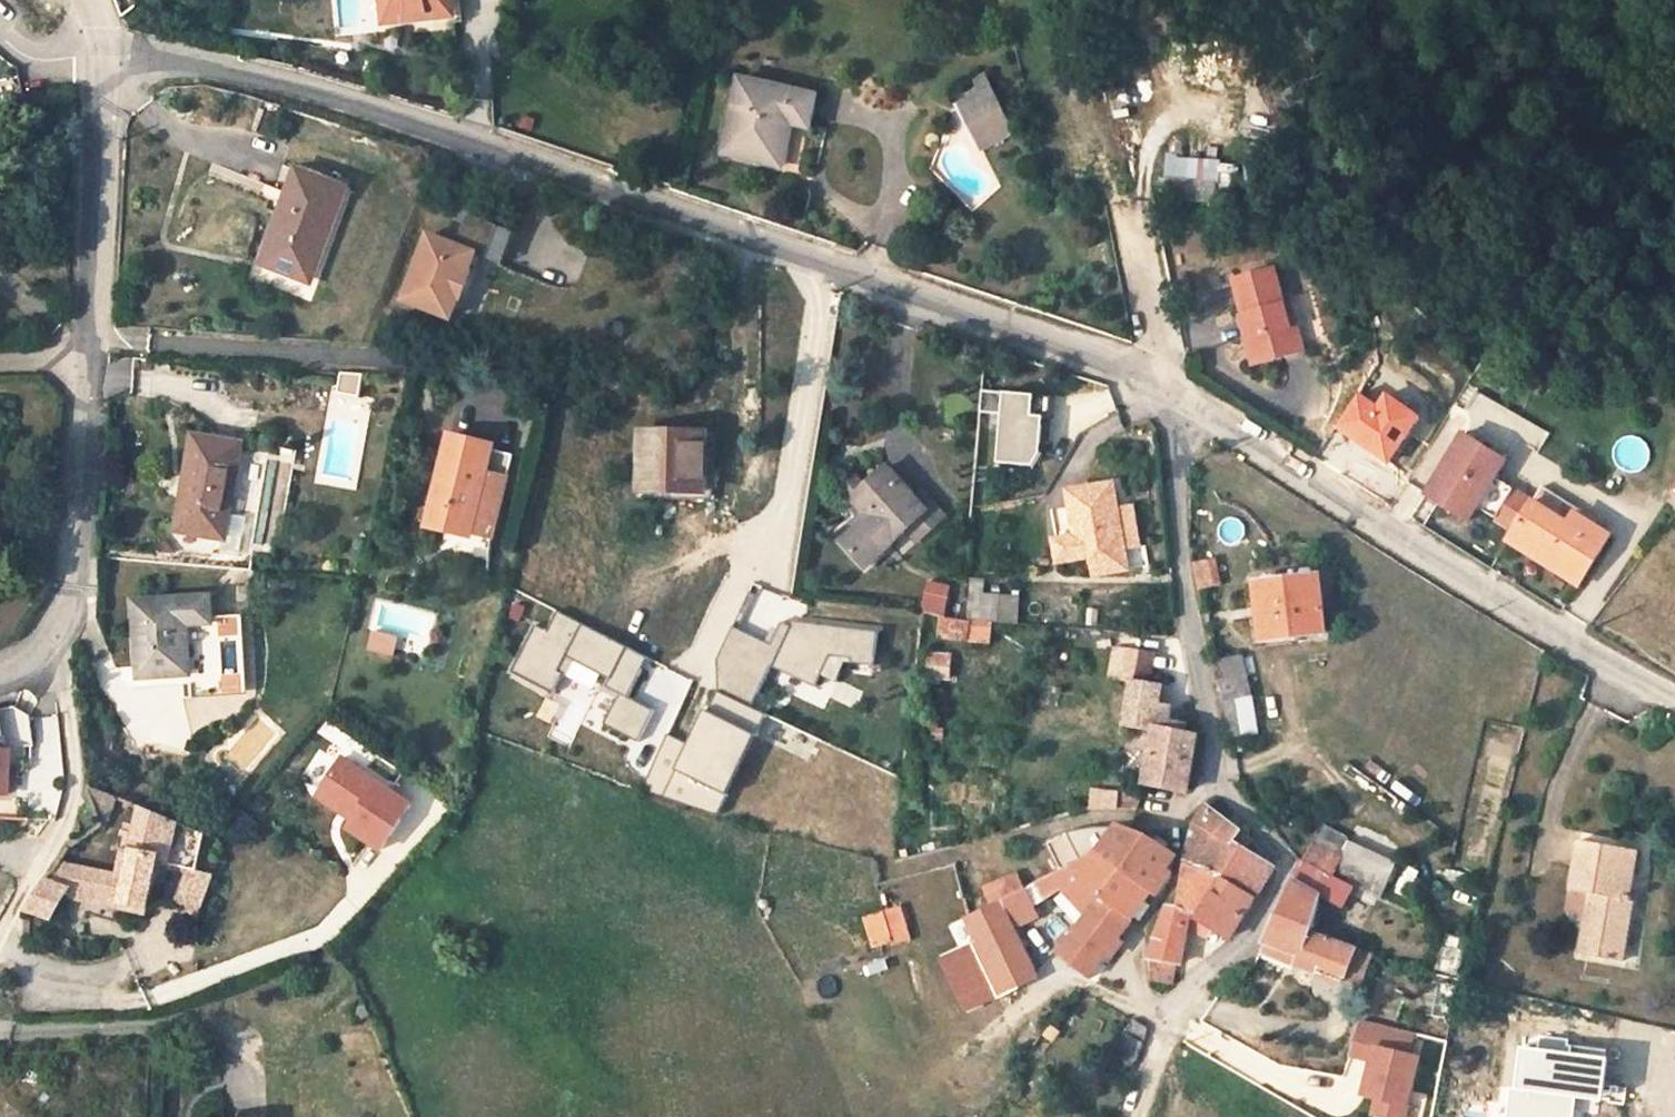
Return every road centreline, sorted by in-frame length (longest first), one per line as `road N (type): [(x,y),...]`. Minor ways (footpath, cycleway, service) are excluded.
road 1 (residential): [(101,56),(316,94),(1110,362),(1183,397)]
road 2 (residential): [(1183,397),(1174,458),(1185,591),(1220,785),(1286,863),(1239,948),(1172,1022),(1140,1116)]
road 3 (residential): [(46,643),(70,589),(101,56)]
road 4 (residential): [(1183,397),(1674,702)]
road 5 (residential): [(46,643),(65,692),(76,784),(66,821),(0,939)]

